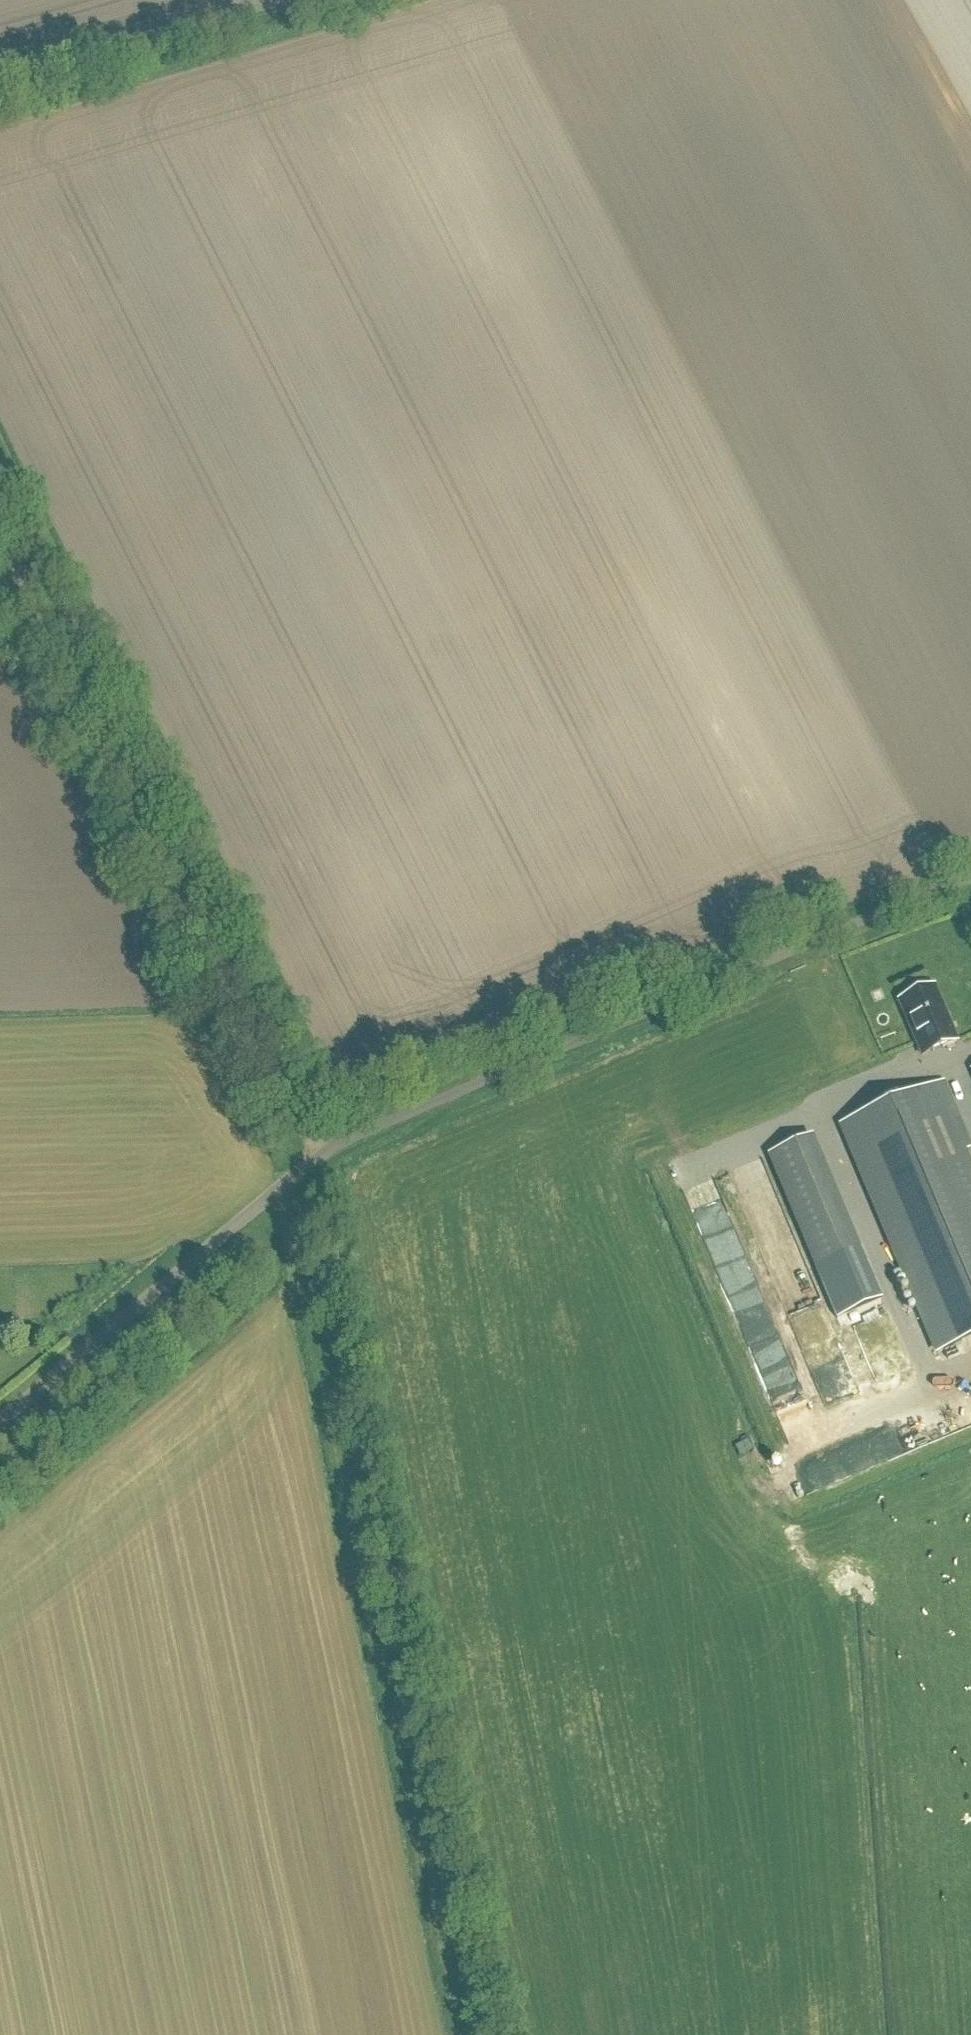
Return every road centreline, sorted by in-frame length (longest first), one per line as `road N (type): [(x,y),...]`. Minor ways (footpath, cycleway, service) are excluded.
road 1 (unclassified): [(970,879),(319,1149),(0,1423)]
road 2 (track): [(275,1186),(466,2034)]
road 3 (track): [(0,521),(319,1149)]

